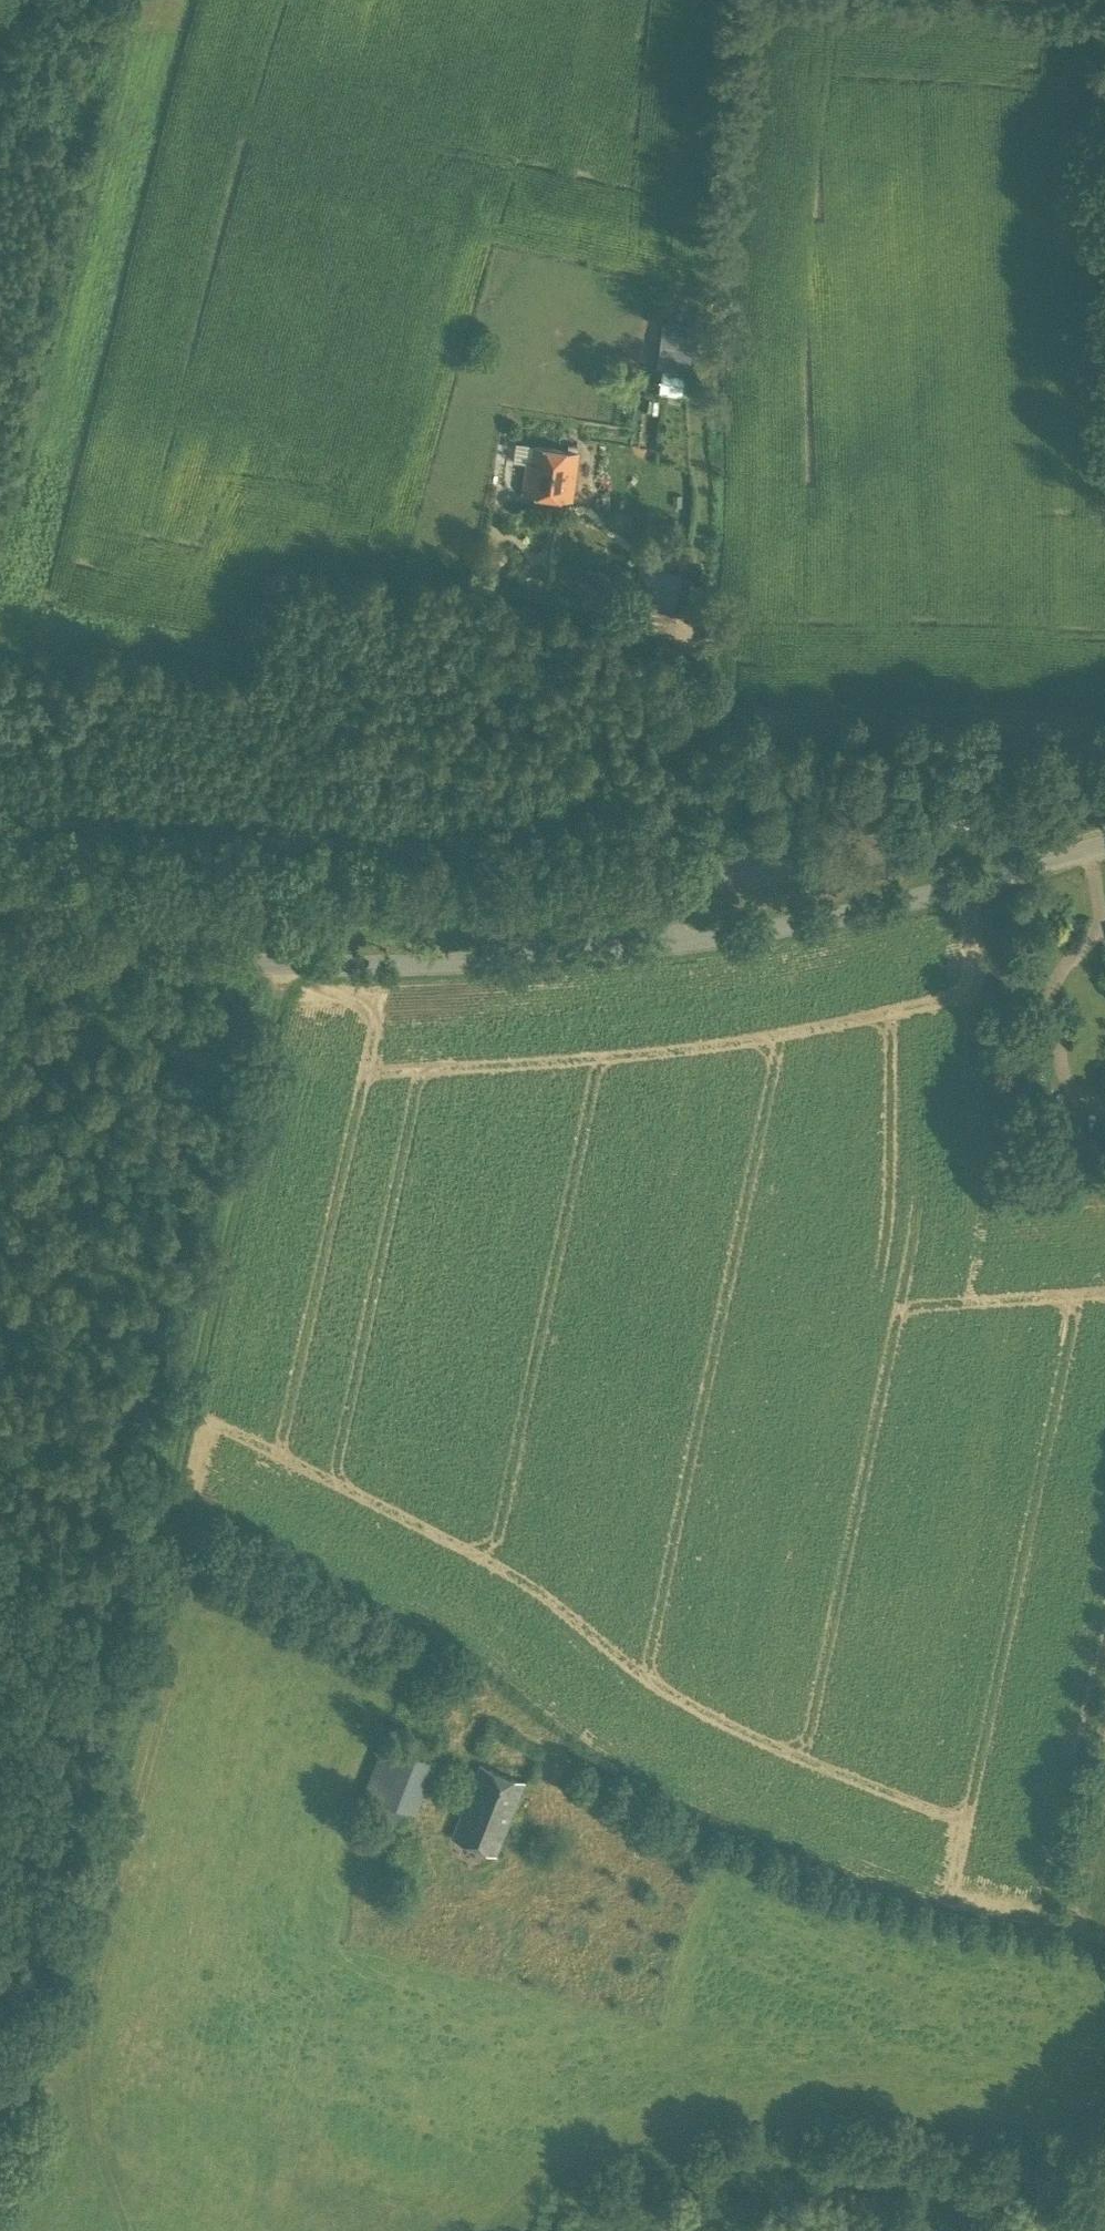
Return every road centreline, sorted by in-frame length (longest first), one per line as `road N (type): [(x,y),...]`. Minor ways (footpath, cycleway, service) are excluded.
road 1 (unclassified): [(677,943),(529,965),(373,973),(221,968),(0,941)]
road 2 (primary): [(664,879),(445,898),(284,900),(0,879)]
road 3 (track): [(0,2034),(36,2040),(148,1528),(172,1481)]
road 4 (primary): [(1104,784),(664,879)]
road 5 (unclassified): [(677,943),(849,915),(1104,844)]

